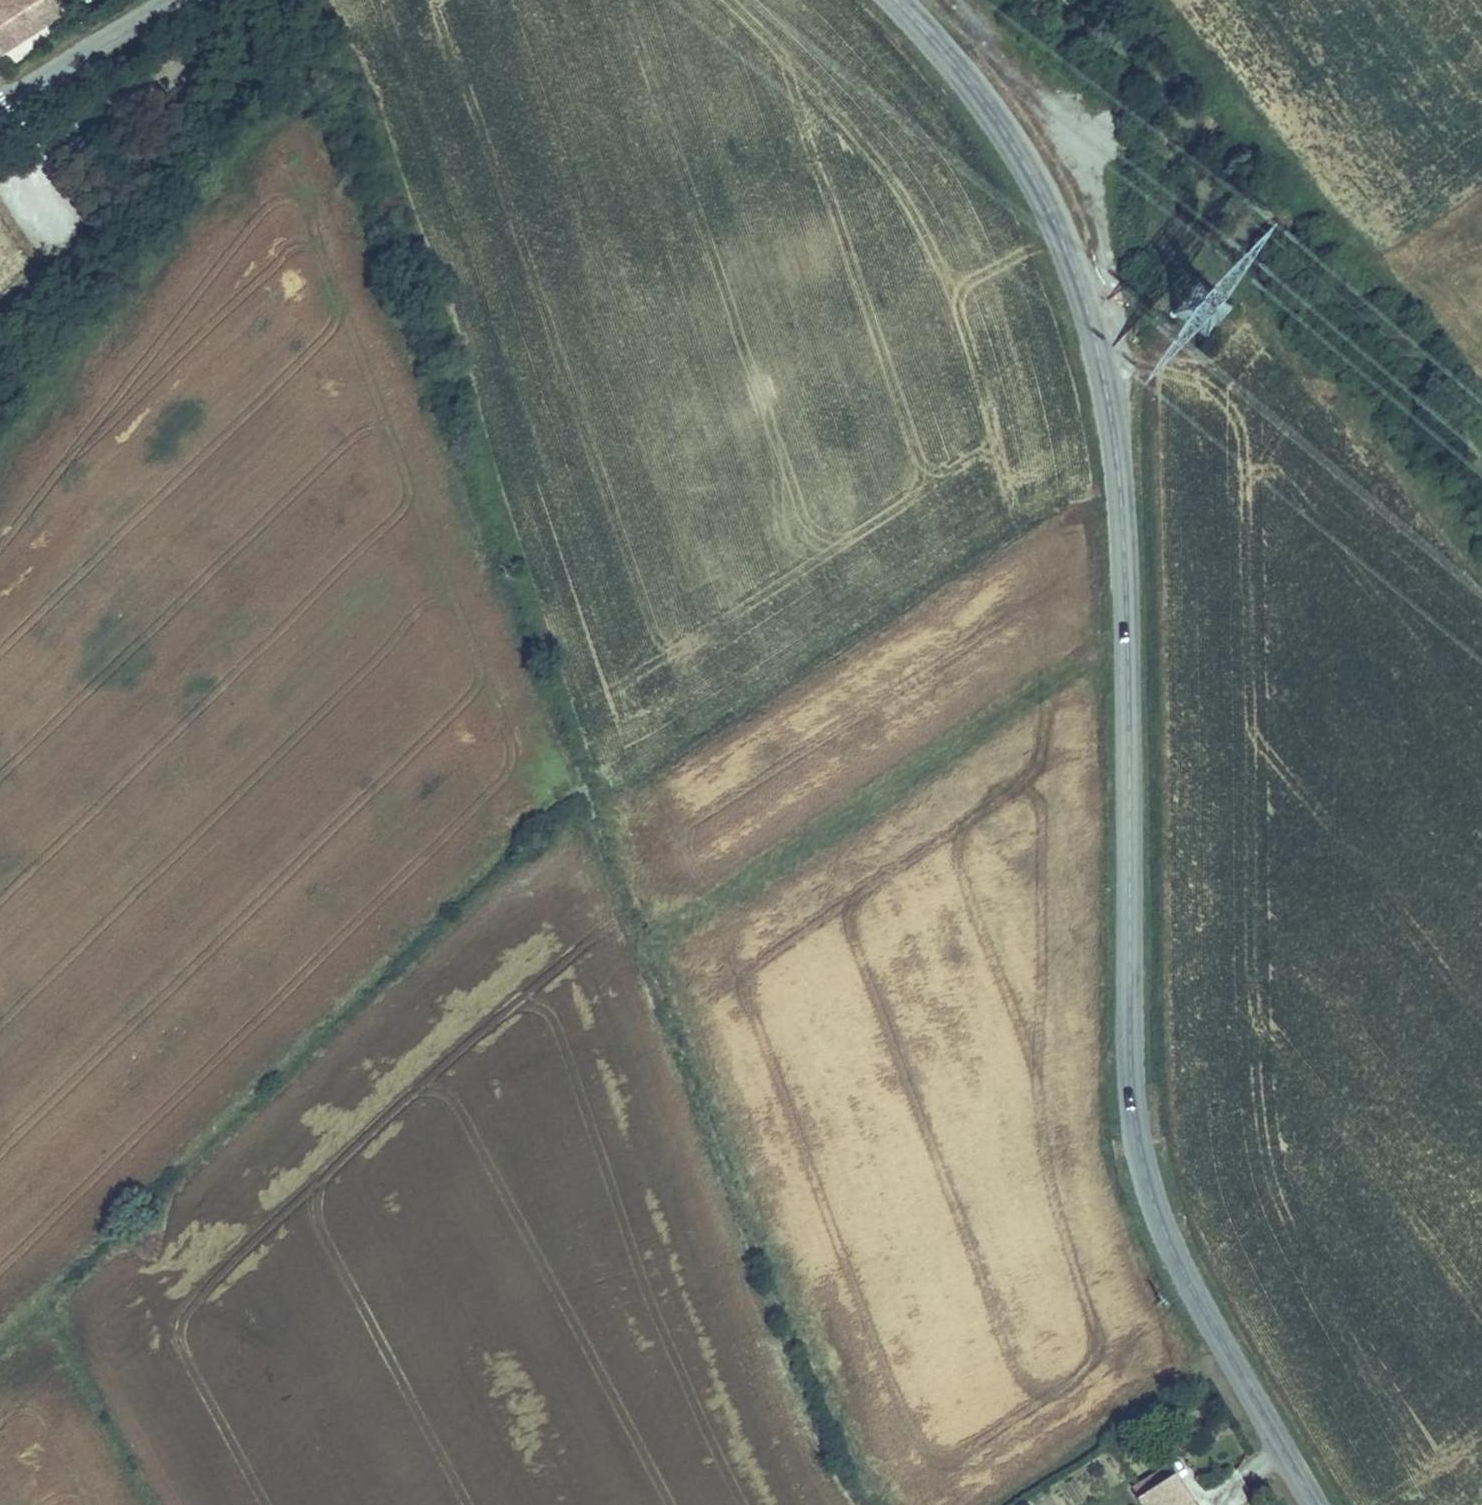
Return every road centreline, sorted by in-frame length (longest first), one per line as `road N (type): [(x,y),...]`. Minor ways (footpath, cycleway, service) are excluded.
road 1 (tertiary): [(892,0),(1011,136),(1063,226),(1108,383),(1123,548),(1127,1058),(1142,1172),(1200,1307),(1312,1504)]
road 2 (tertiary): [(0,107),(176,0)]

